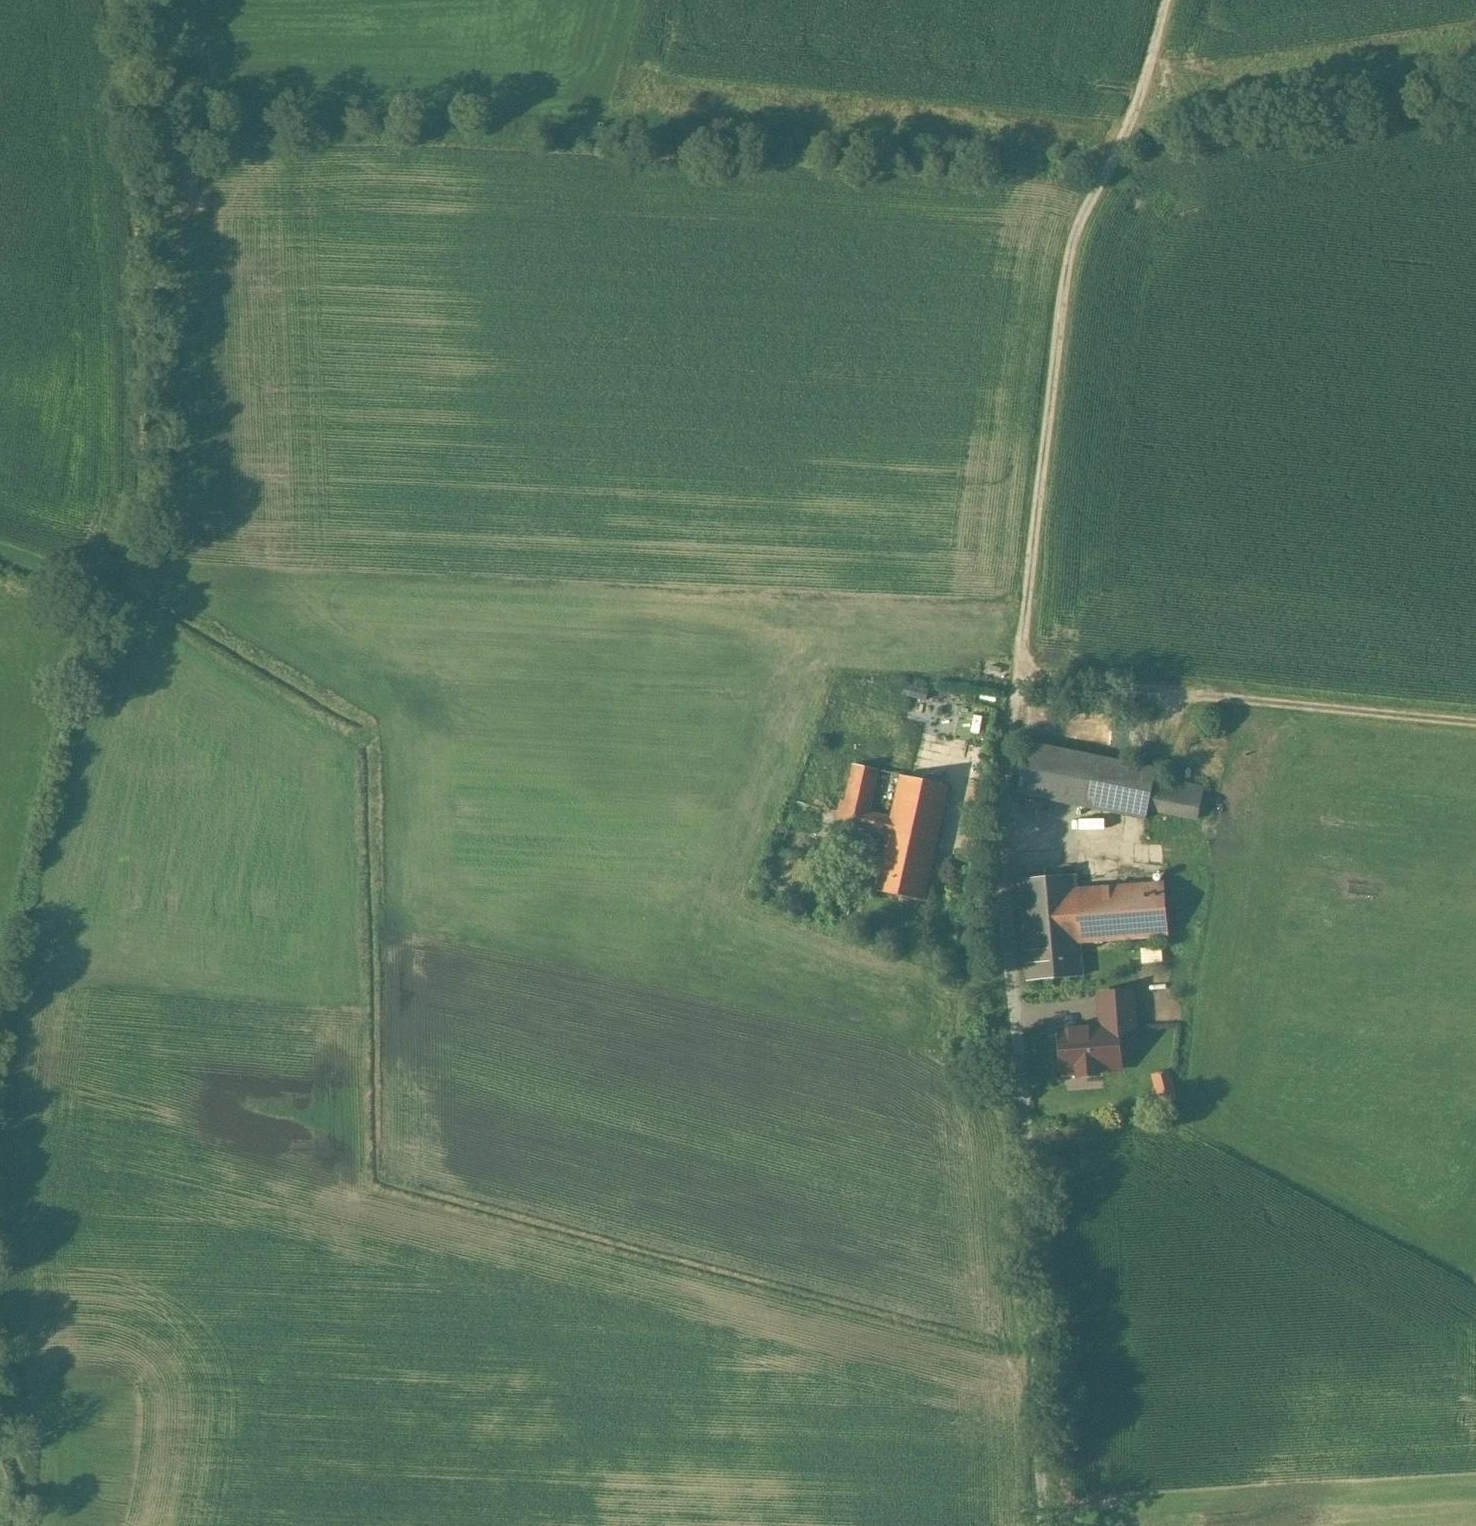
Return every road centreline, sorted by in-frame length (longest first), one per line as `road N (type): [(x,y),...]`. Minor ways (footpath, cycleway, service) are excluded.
road 1 (track): [(1167,0),(1142,98),(1087,195),(1080,224),(1010,717)]
road 2 (track): [(1018,674),(1475,723)]

